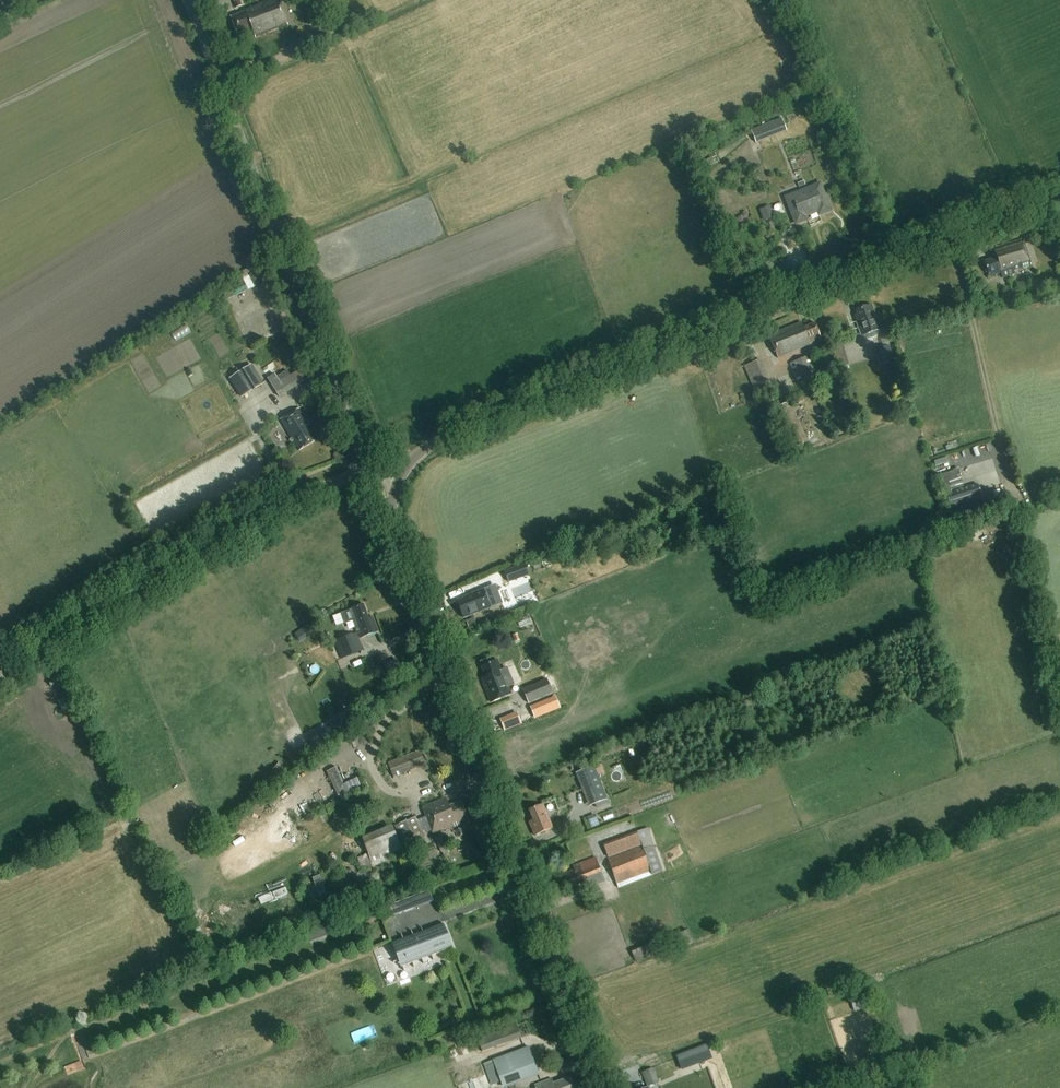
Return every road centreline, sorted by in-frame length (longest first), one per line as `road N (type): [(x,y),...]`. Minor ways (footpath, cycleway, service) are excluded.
road 1 (tertiary): [(399,478),(426,448),(1059,194)]
road 2 (tertiary): [(604,1087),(393,527),(399,478)]
road 3 (unclassified): [(364,469),(189,0)]
road 4 (tertiary): [(0,681),(262,516),(364,469)]

